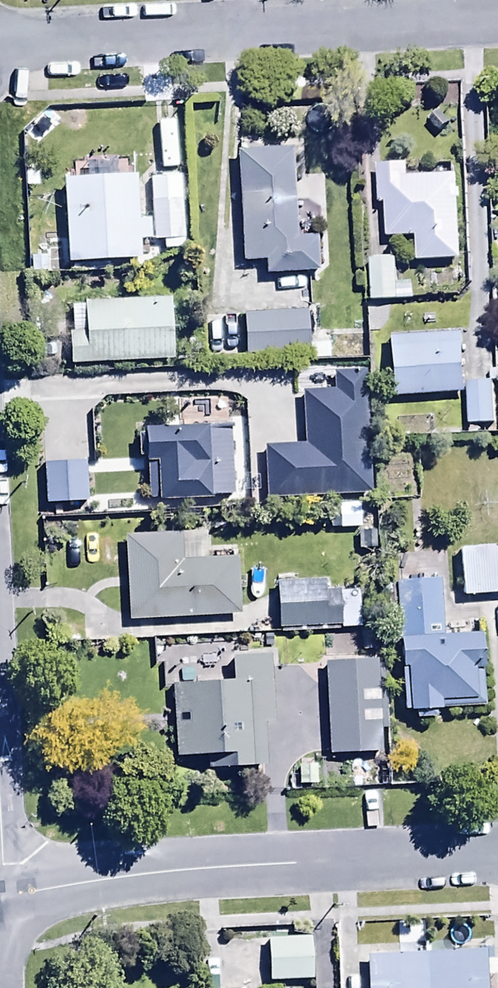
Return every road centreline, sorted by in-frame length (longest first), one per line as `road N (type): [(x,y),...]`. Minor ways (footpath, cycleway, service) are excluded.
road 1 (residential): [(497,855),(221,871),(1,903)]
road 2 (residential): [(497,18),(0,45)]

